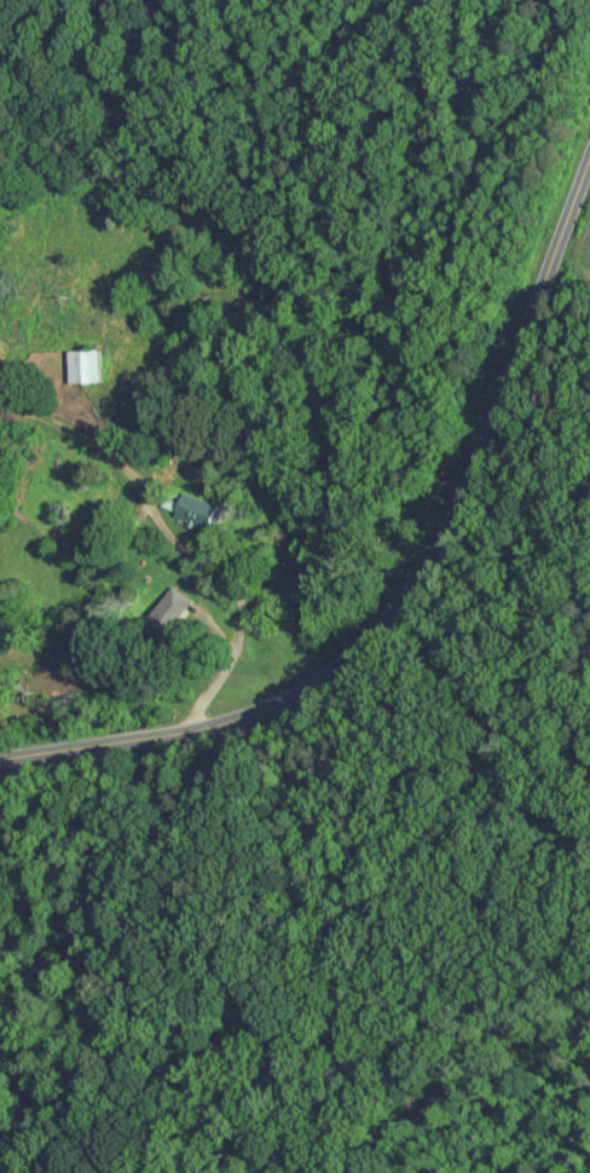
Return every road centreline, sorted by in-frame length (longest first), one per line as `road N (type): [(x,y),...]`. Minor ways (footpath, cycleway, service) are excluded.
road 1 (tertiary): [(169,734),(284,704),(332,676),(410,597),(450,532),(589,158)]
road 2 (residential): [(202,727),(238,654),(247,617),(157,516),(133,472),(0,384)]
road 3 (tertiary): [(34,753),(169,734)]

